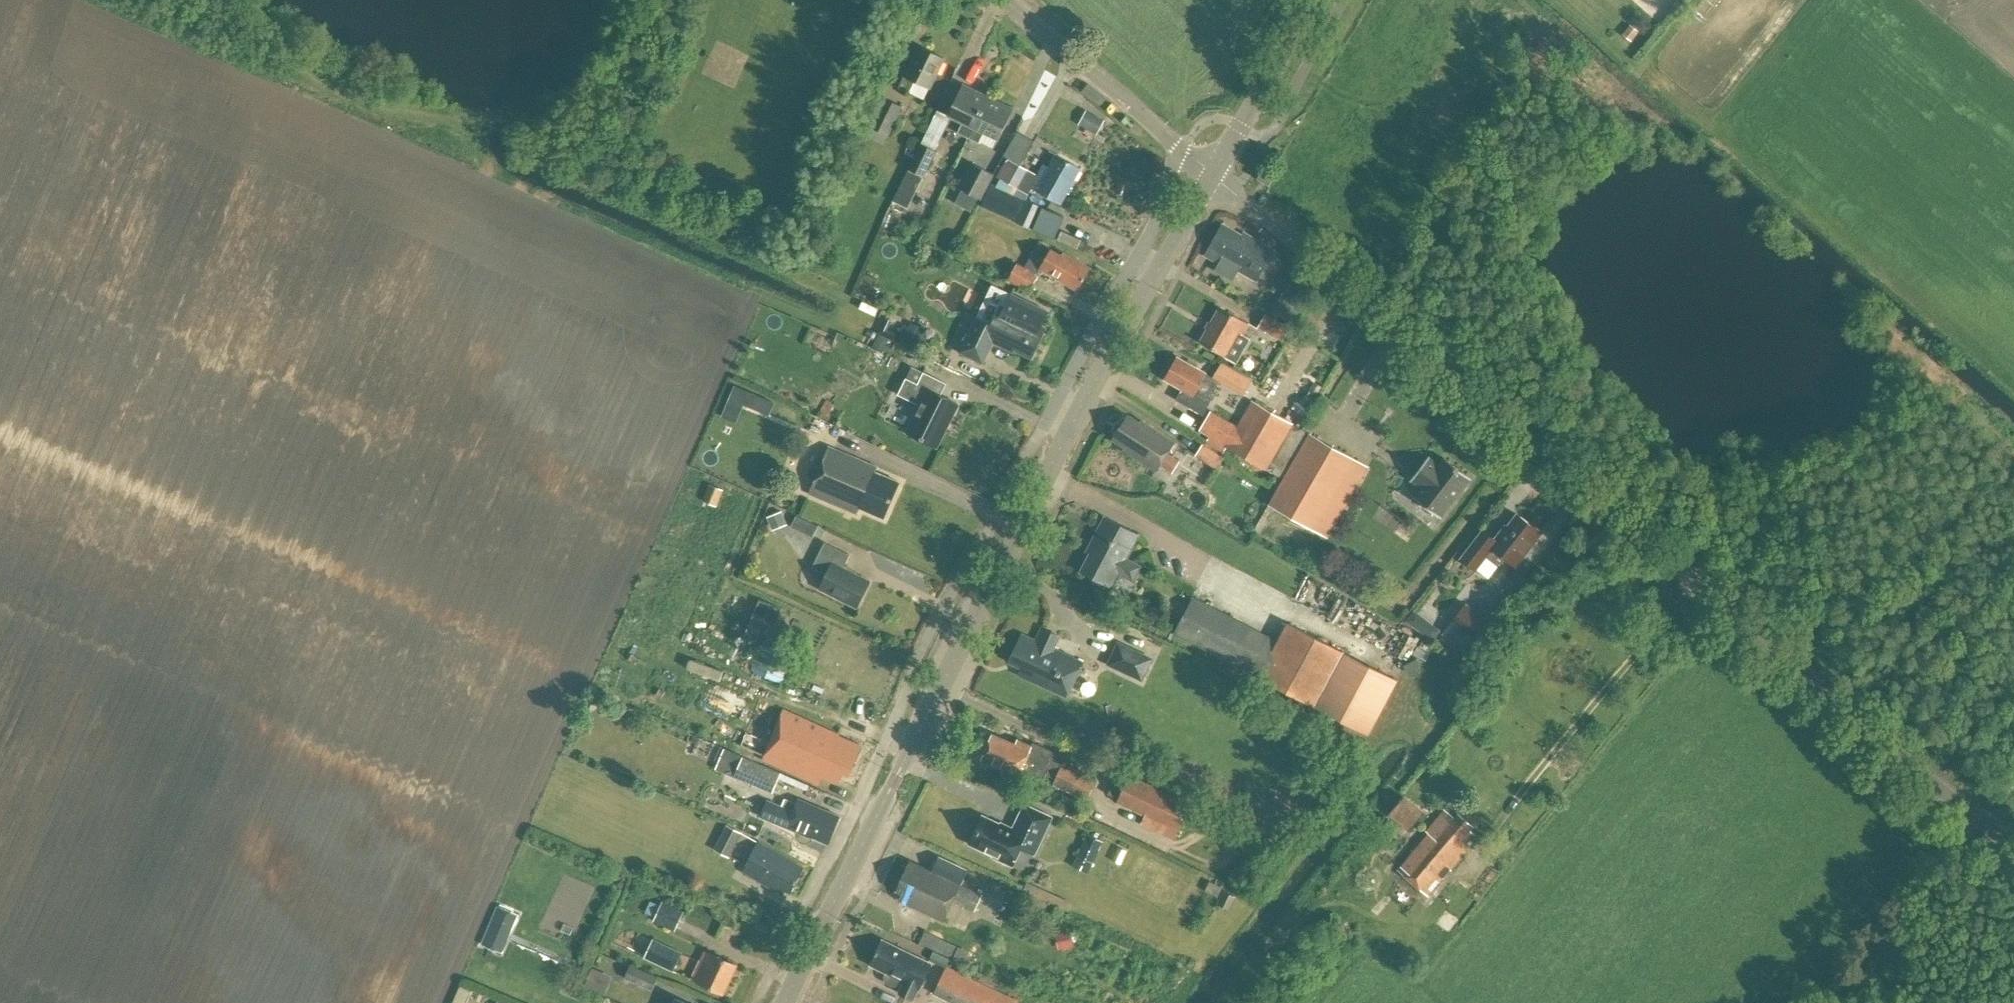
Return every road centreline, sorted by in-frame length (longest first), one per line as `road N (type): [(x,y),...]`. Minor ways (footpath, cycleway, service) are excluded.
road 1 (unclassified): [(2013,851),(1214,171)]
road 2 (tertiary): [(787,1002),(977,614),(1214,171)]
road 3 (unclassified): [(1214,171),(1003,0)]
road 4 (tertiary): [(1214,171),(1312,0)]

